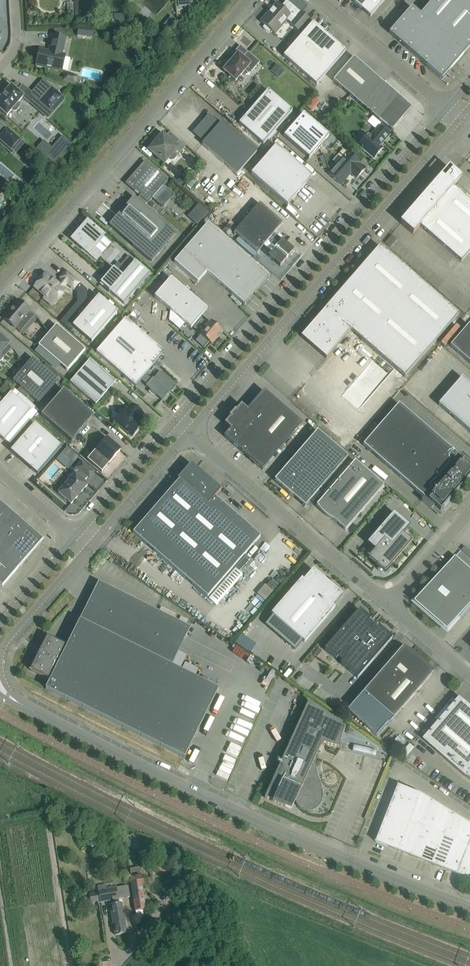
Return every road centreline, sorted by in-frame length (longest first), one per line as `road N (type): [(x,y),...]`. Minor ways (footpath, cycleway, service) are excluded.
road 1 (unclassified): [(469,908),(233,810),(19,703)]
road 2 (unclassified): [(444,110),(174,424)]
road 3 (unclassified): [(186,434),(457,121)]
road 4 (unclassified): [(0,287),(250,0)]
road 5 (unclassified): [(387,607),(186,434)]
road 6 (unclassified): [(316,0),(444,110)]
road 7 (unclassified): [(85,551),(186,434)]
road 8 (unclassified): [(174,424),(73,540)]
road 9 (unclassified): [(0,659),(6,642),(85,551)]
road 10 (unclassified): [(387,607),(469,512)]

